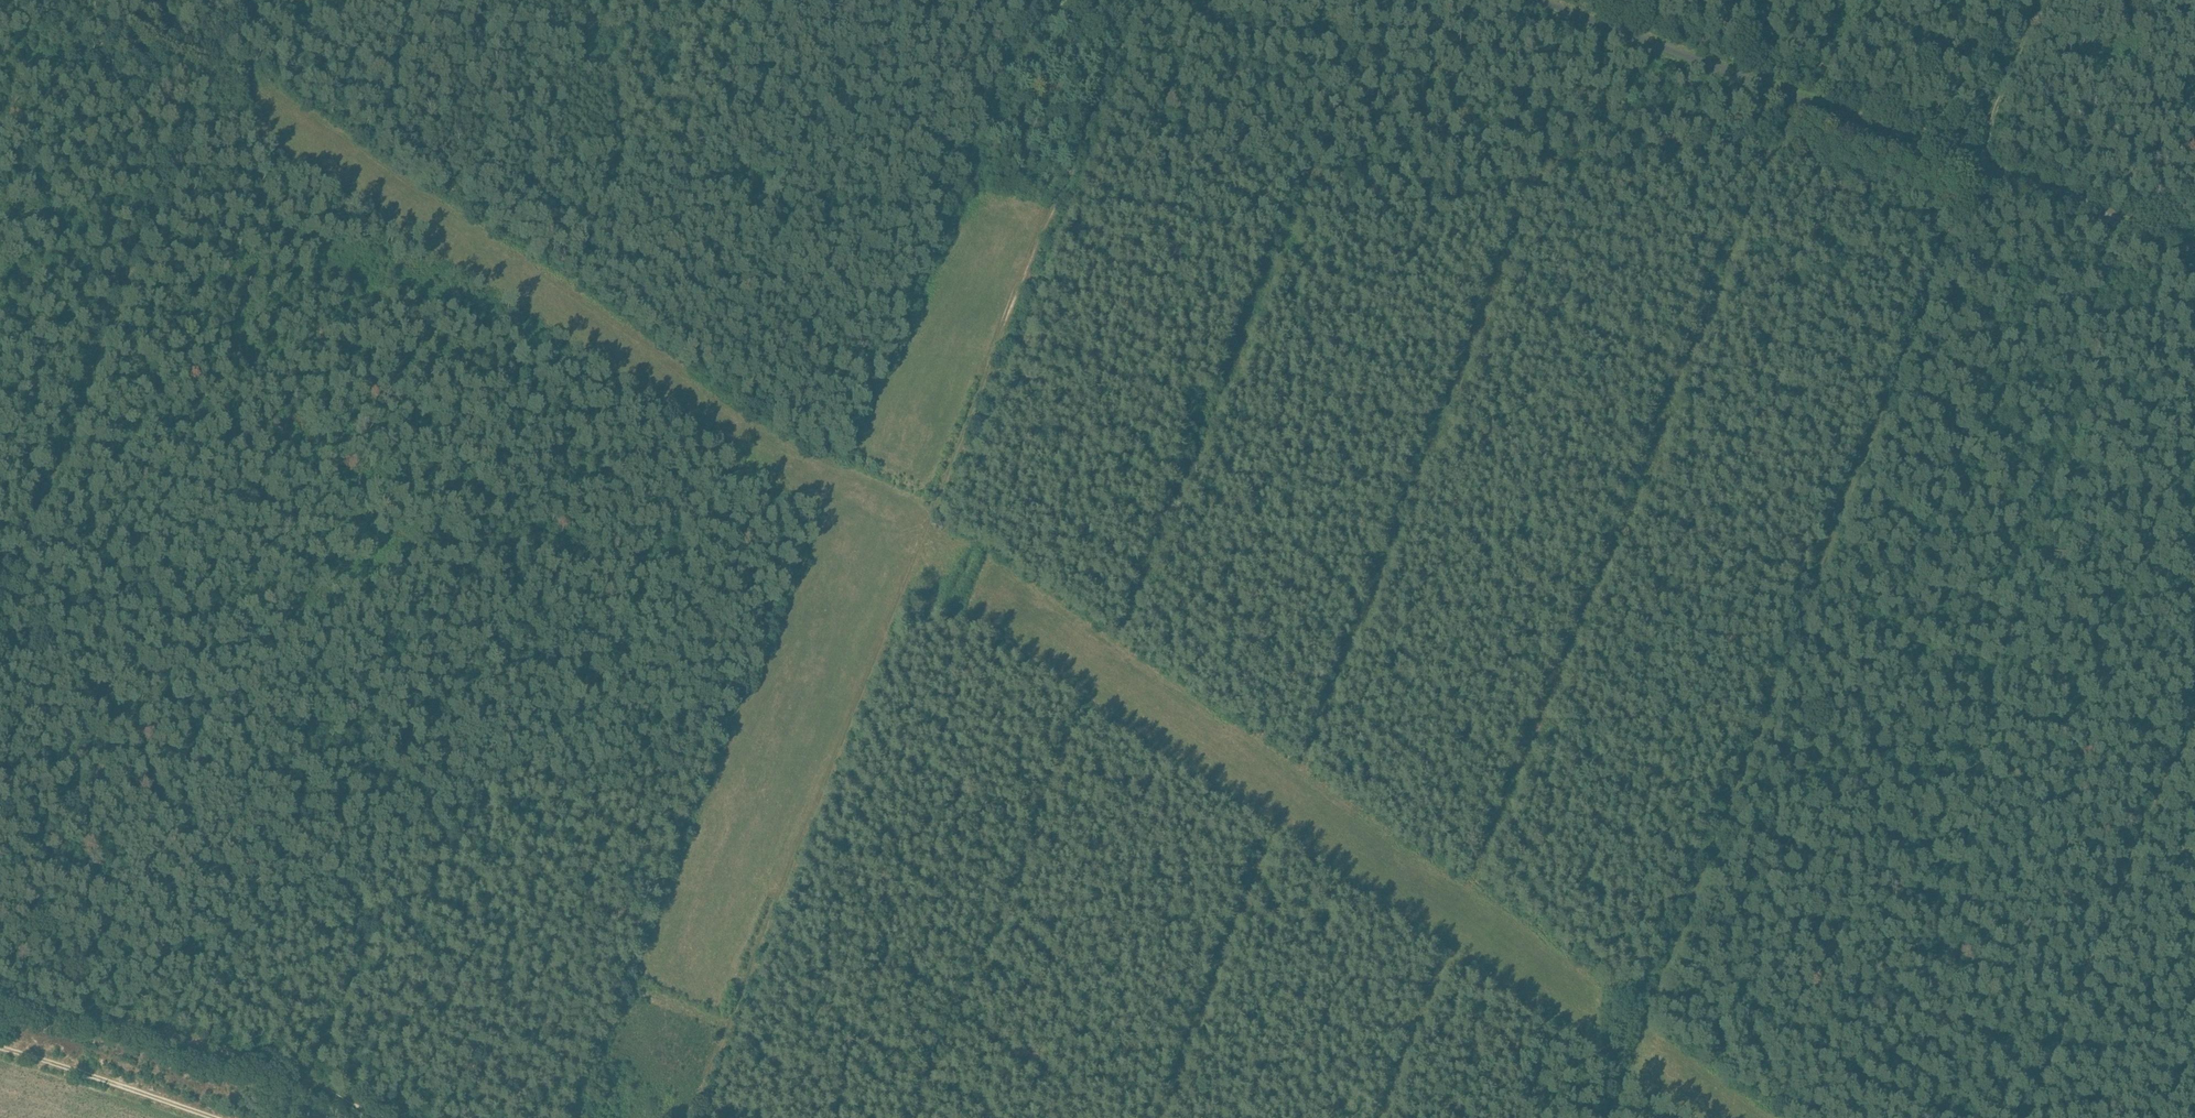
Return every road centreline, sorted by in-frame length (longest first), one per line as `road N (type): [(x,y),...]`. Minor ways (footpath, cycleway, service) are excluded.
road 1 (track): [(699,1117),(1136,0)]
road 2 (track): [(1975,170),(1612,1117)]
road 3 (track): [(0,599),(243,0)]
road 4 (track): [(1975,170),(1529,0)]
road 5 (track): [(0,998),(195,1041),(382,1117)]
road 6 (track): [(2194,256),(1975,170)]
road 7 (track): [(217,1117),(0,1048)]
road 8 (track): [(1975,170),(2041,0)]
road 9 (track): [(209,83),(57,0)]

